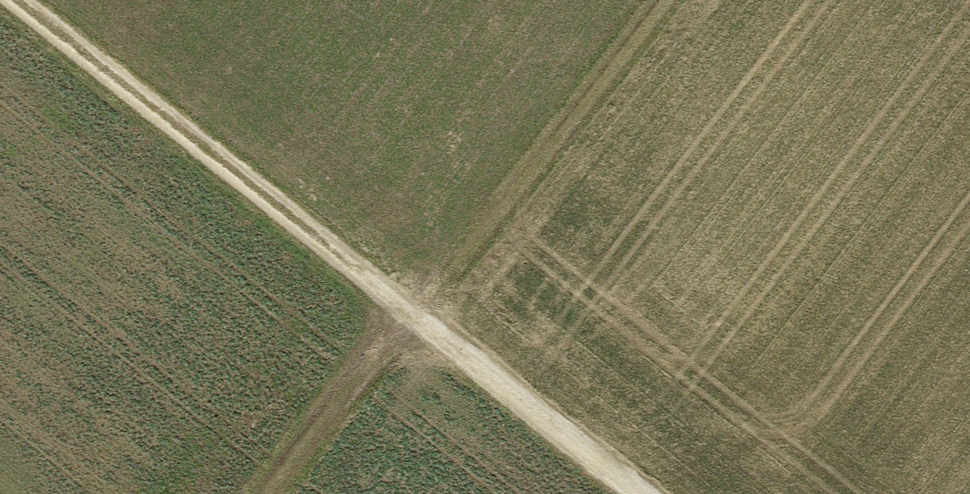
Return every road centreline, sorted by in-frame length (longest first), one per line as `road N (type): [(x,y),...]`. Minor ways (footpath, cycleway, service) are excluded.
road 1 (track): [(17,0),(641,493)]
road 2 (track): [(278,493),(665,0)]

